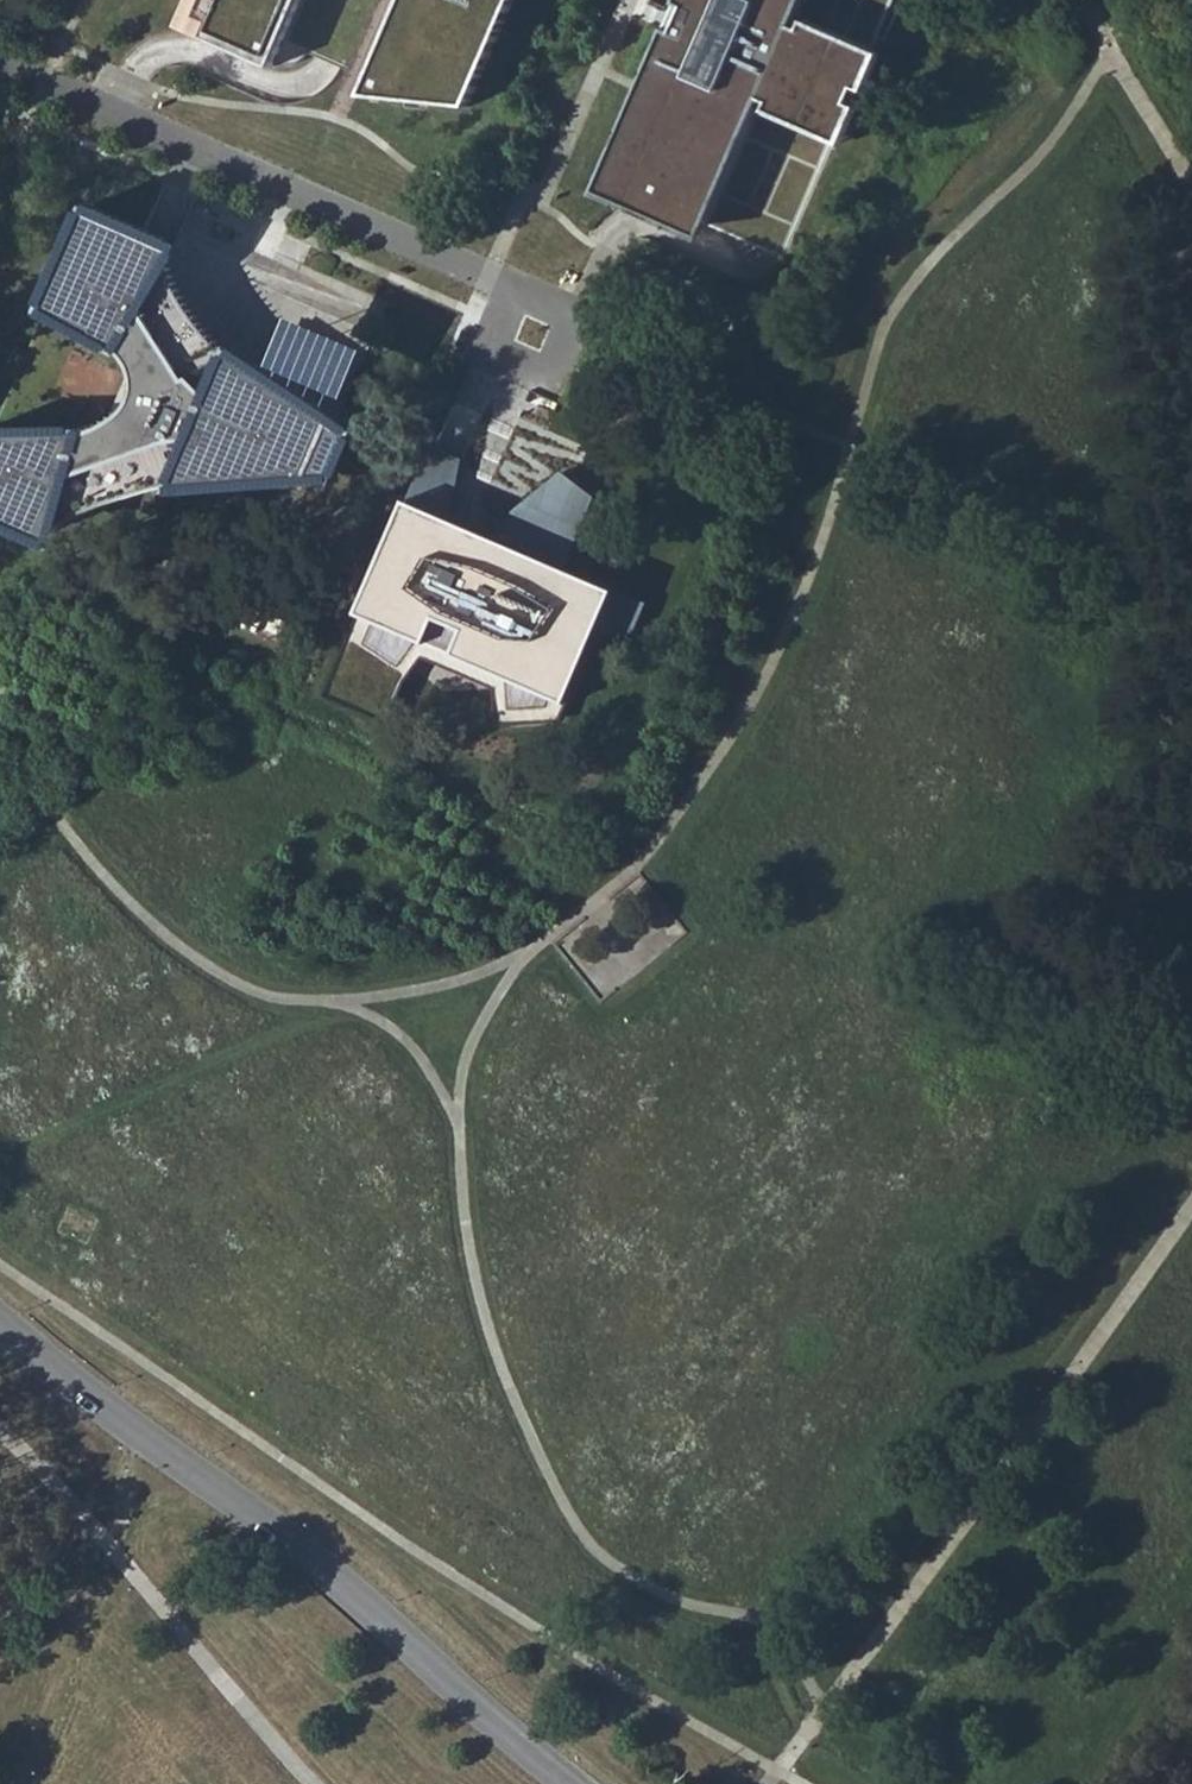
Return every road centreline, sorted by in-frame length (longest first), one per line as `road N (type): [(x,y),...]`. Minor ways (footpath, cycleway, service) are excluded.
road 1 (tertiary): [(0,1323),(324,1568),(565,1783)]
road 2 (residential): [(512,285),(0,67)]
road 3 (residential): [(512,285),(483,352),(555,384),(584,315),(571,309)]

